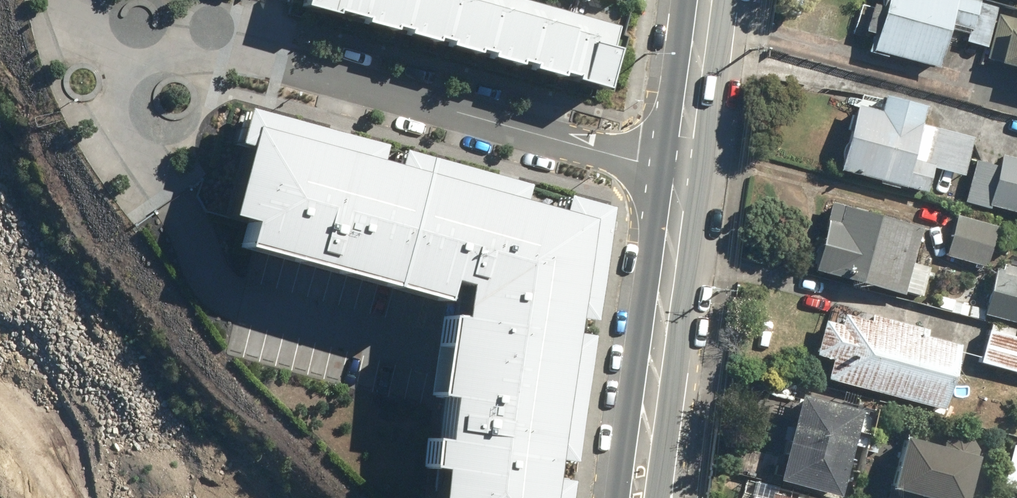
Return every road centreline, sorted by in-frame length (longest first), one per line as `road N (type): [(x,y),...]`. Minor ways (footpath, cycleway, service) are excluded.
road 1 (residential): [(679,167),(638,162),(289,57)]
road 2 (secondary): [(679,167),(635,497)]
road 3 (secondary): [(701,0),(679,167)]
road 4 (residential): [(289,57),(233,45),(129,50)]
road 5 (residential): [(129,50),(127,96),(173,197)]
road 6 (residential): [(0,388),(73,497)]

